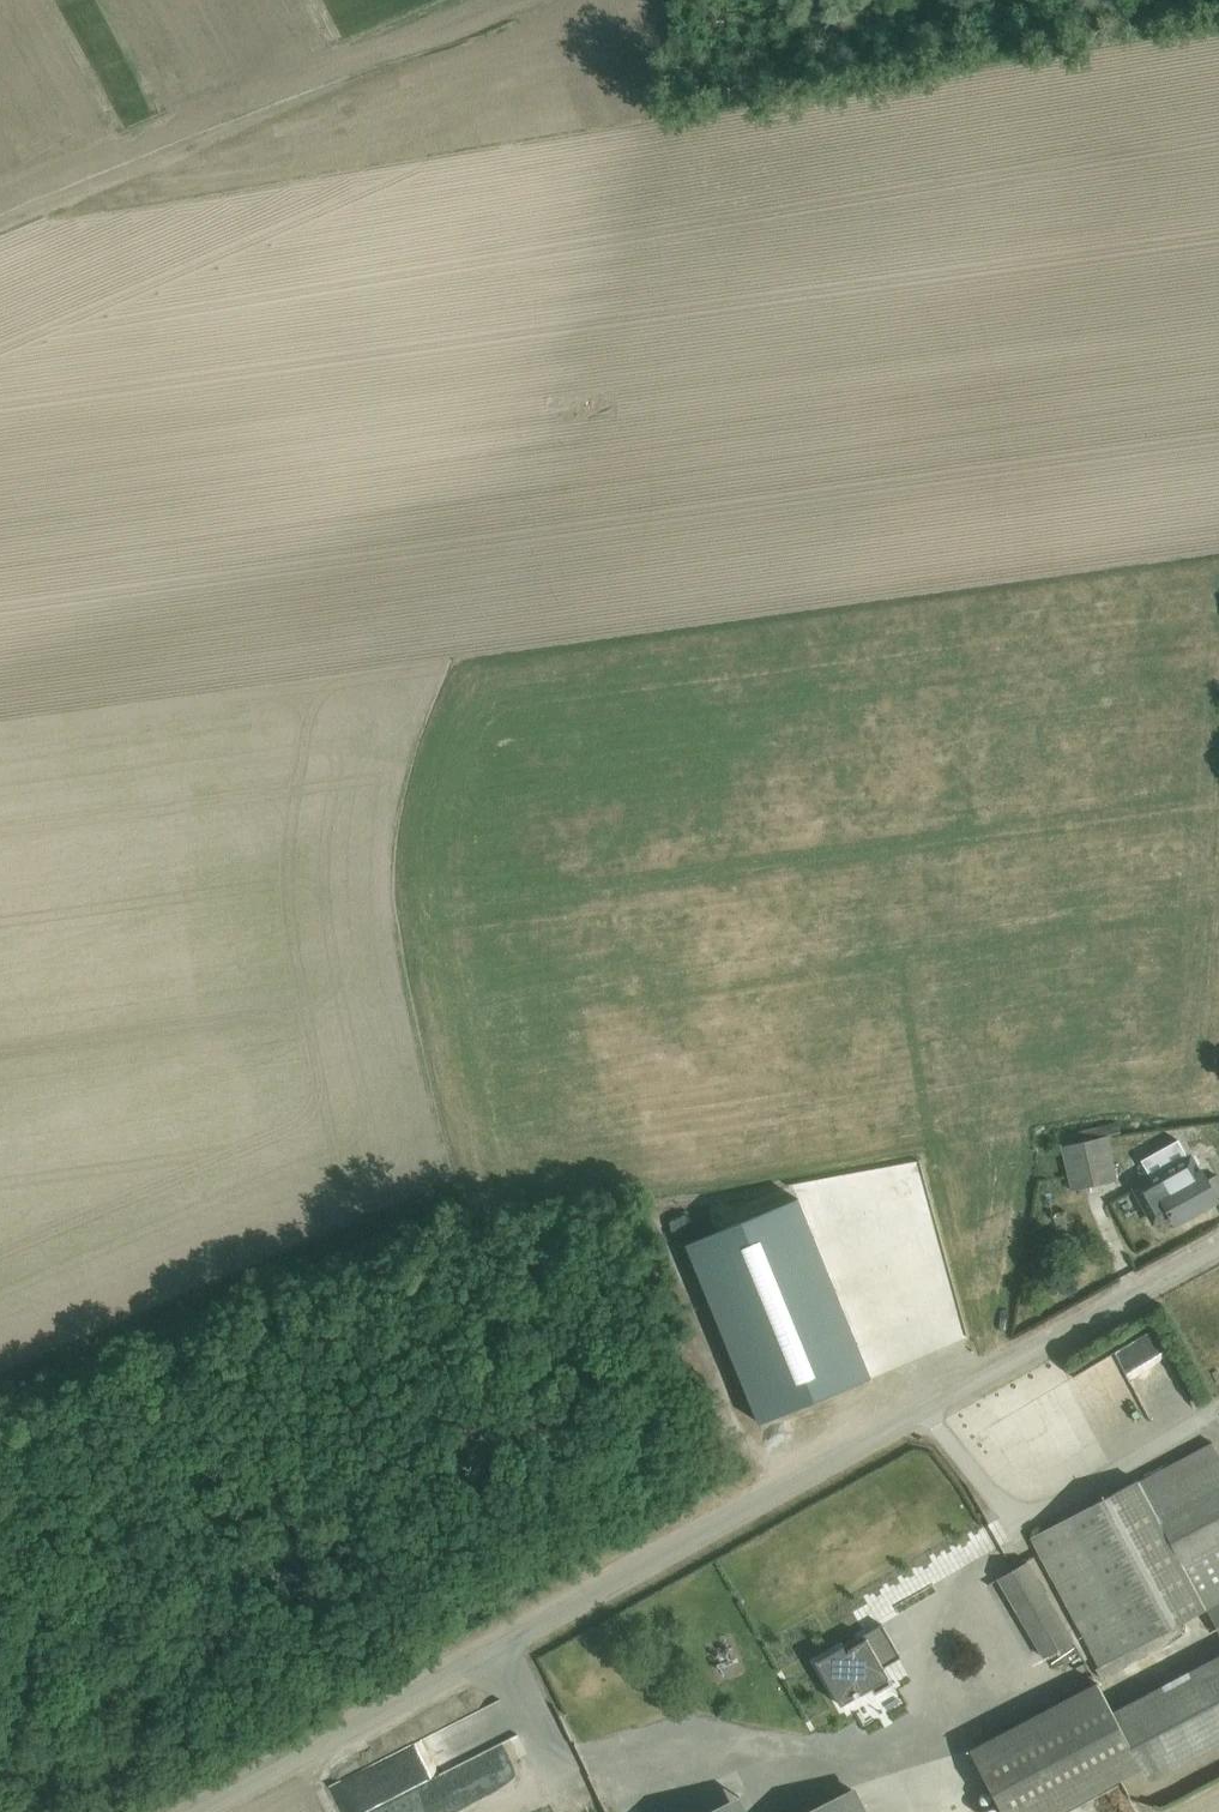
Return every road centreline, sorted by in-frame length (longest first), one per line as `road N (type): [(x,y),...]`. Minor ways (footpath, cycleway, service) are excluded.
road 1 (unclassified): [(187,1811),(910,1408)]
road 2 (residential): [(910,1408),(1015,1529),(1218,1406)]
road 3 (track): [(554,1779),(687,1747),(925,1763)]
road 4 (unclassified): [(910,1408),(1218,1237)]
road 5 (track): [(927,1811),(925,1763),(952,1588),(1015,1529)]

